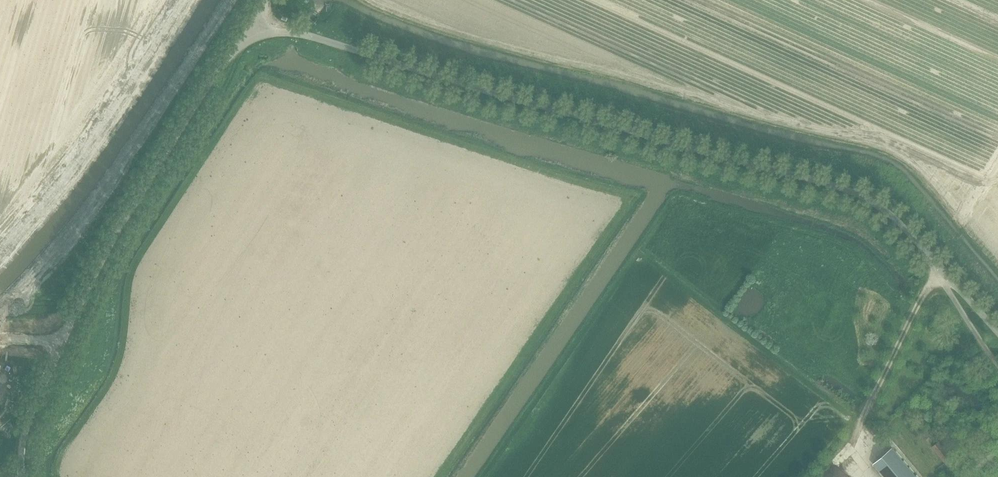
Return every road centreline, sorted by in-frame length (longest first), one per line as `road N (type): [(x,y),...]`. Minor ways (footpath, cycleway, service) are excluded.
road 1 (unclassified): [(941,273),(882,204),(852,188),(293,33),(252,28)]
road 2 (unclassified): [(60,341),(120,224),(252,28)]
road 3 (unclassified): [(21,476),(23,433),(60,341)]

